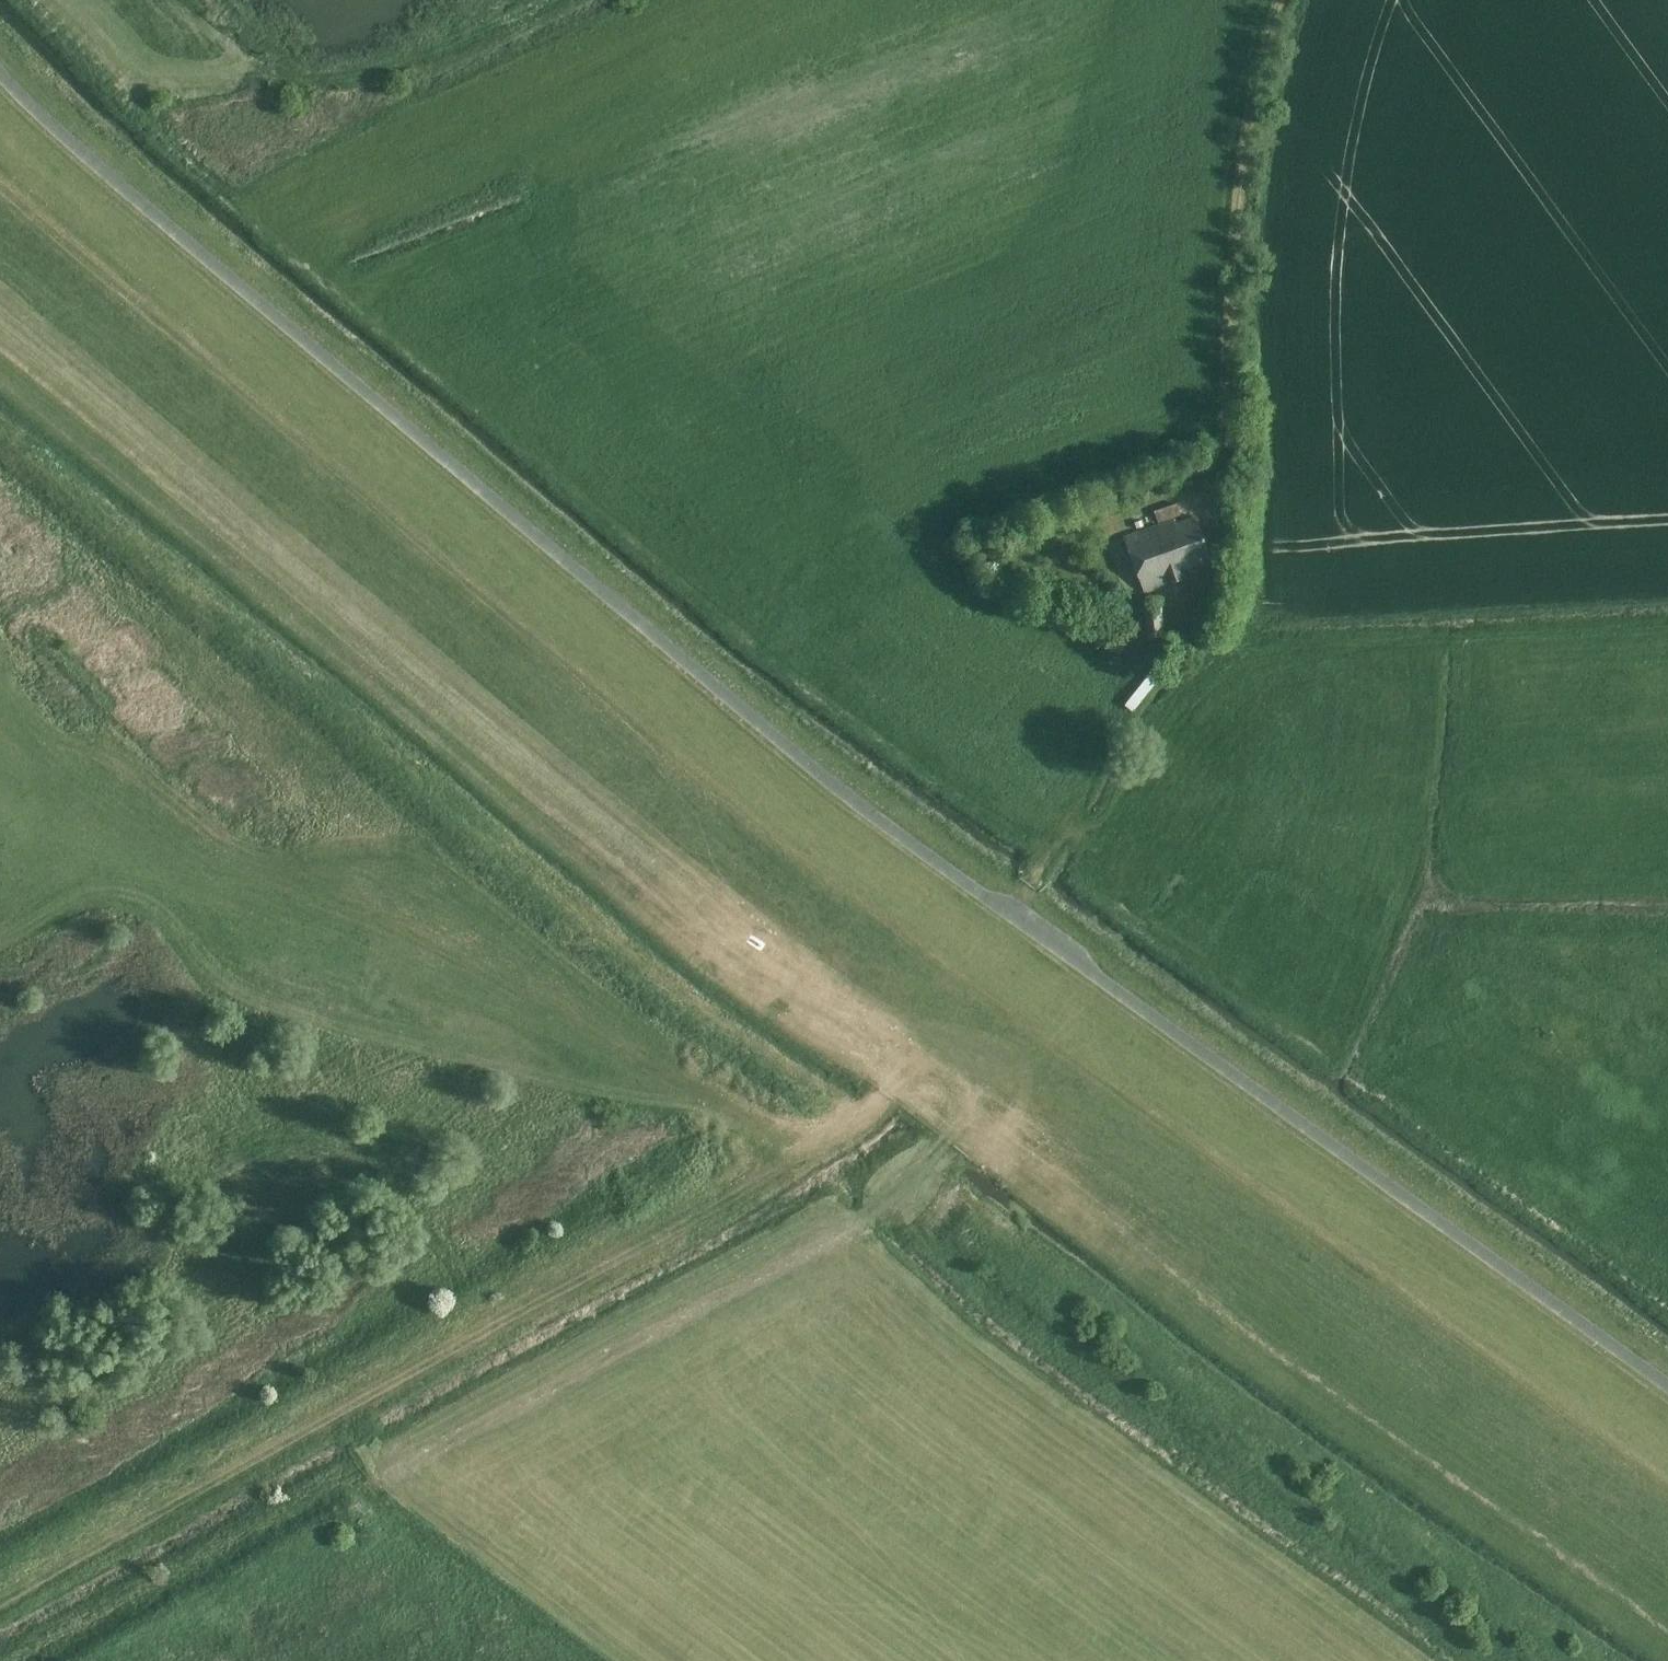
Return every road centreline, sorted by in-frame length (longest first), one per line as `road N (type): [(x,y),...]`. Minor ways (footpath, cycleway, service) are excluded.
road 1 (track): [(1667,1387),(1038,932),(223,285),(0,75)]
road 2 (track): [(0,1587),(799,1142)]

